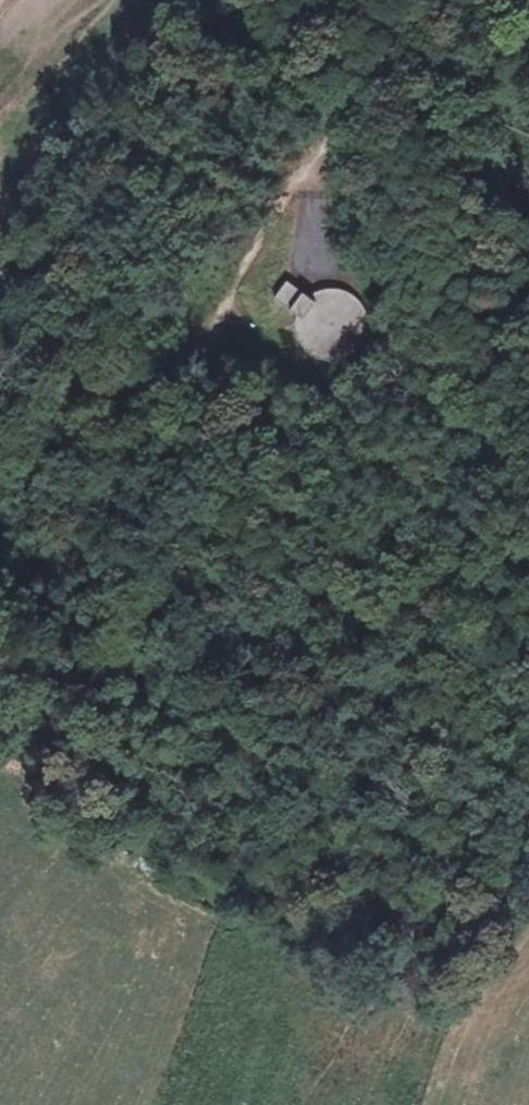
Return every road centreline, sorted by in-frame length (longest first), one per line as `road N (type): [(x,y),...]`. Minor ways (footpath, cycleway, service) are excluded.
road 1 (track): [(0,392),(175,359)]

